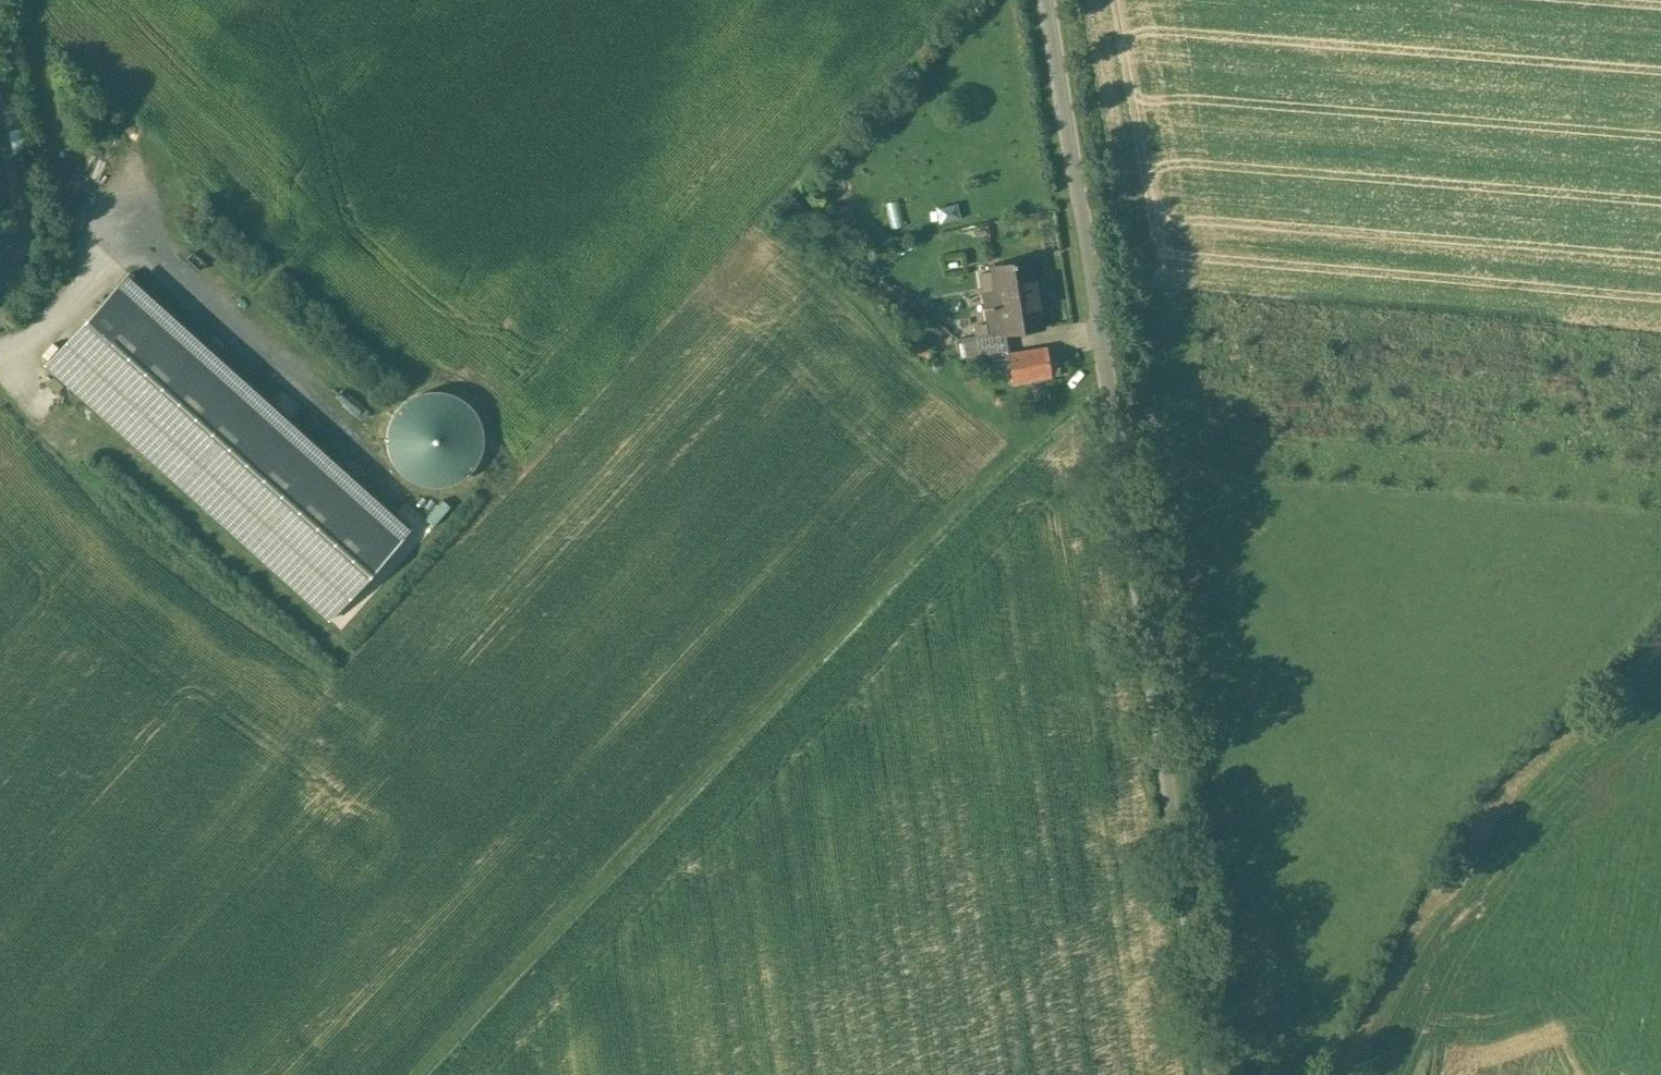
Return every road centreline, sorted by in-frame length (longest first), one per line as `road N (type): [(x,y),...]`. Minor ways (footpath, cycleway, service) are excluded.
road 1 (unclassified): [(1047,0),(1216,1074)]

